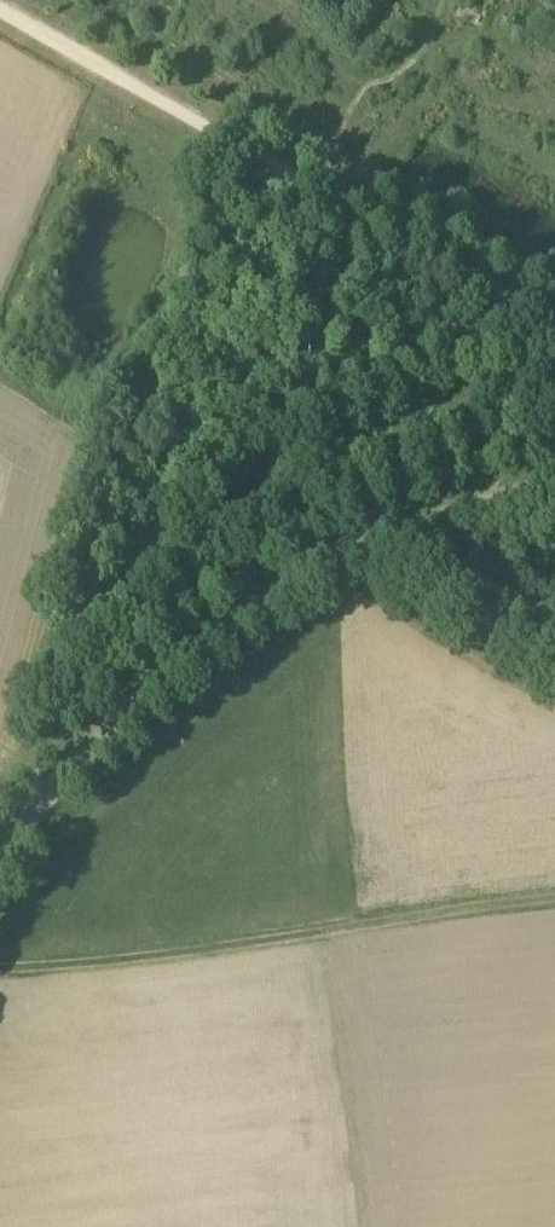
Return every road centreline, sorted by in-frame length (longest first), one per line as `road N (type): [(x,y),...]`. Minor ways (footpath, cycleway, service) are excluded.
road 1 (unclassified): [(0,861),(45,797),(196,640),(341,557),(554,480)]
road 2 (track): [(554,339),(478,281),(0,9)]
road 3 (track): [(0,969),(197,953),(554,898)]

